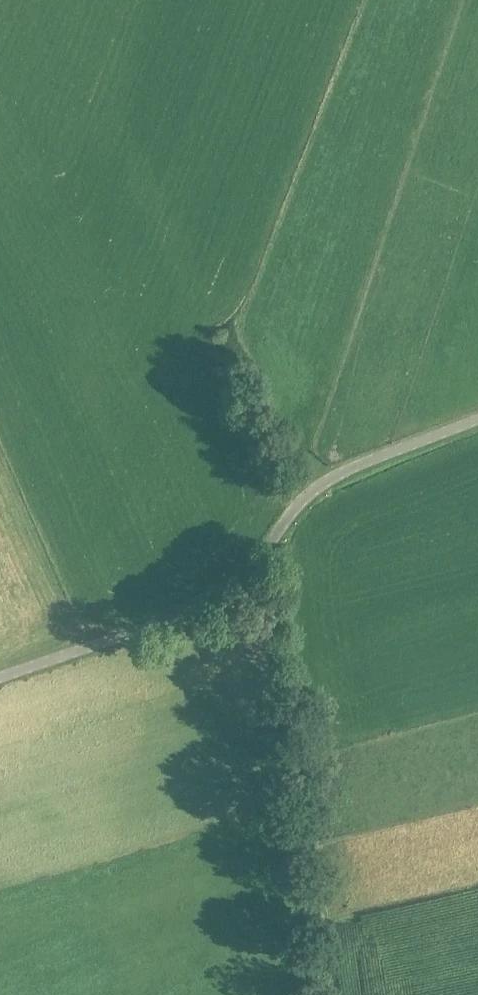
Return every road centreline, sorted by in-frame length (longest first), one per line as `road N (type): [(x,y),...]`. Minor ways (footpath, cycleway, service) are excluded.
road 1 (unclassified): [(0,678),(220,599),(335,487),(477,424)]

